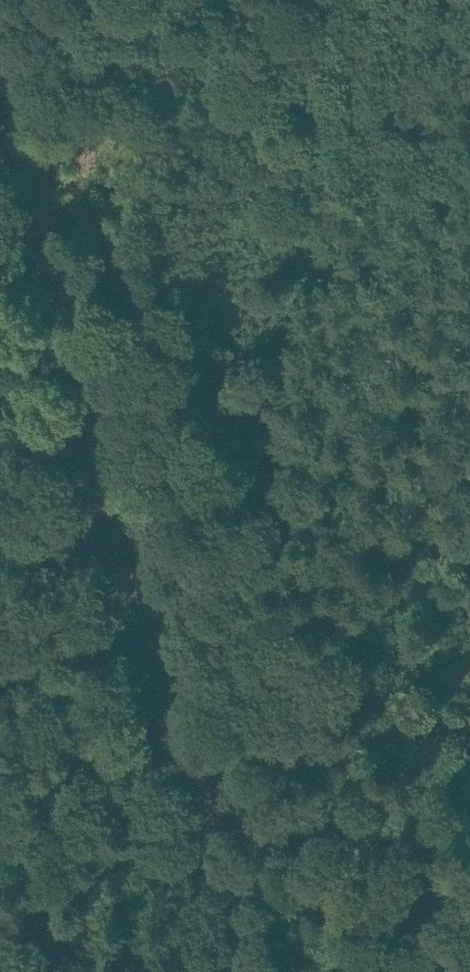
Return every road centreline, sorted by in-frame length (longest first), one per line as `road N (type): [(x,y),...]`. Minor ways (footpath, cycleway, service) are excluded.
road 1 (primary): [(241,971),(0,148)]
road 2 (track): [(143,637),(392,0)]
road 3 (track): [(7,971),(96,744)]

